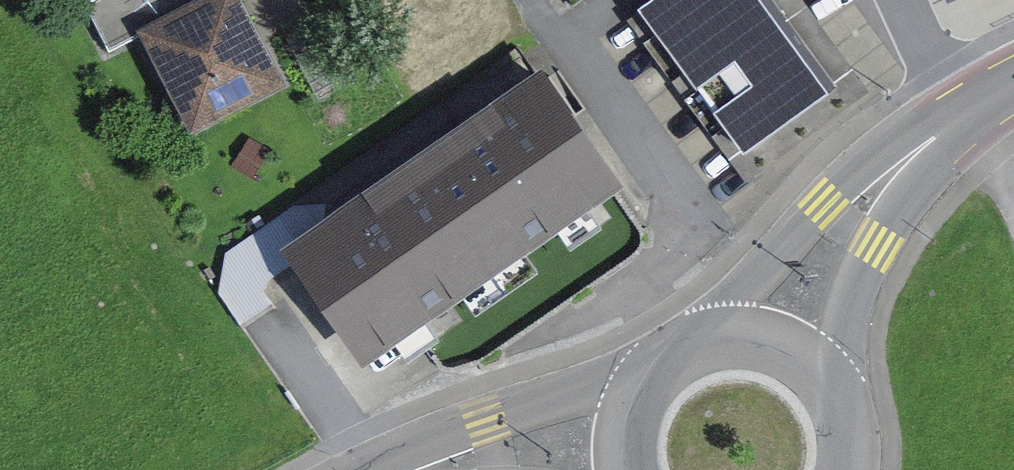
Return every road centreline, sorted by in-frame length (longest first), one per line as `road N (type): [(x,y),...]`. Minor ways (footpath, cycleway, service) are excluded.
road 1 (primary): [(657,379),(598,385),(487,416),(390,469)]
road 2 (primary): [(914,149),(827,204),(727,332)]
road 3 (primary): [(852,391),(864,291),(914,149)]
road 4 (primary): [(852,391),(799,341),(727,332)]
road 5 (residential): [(968,114),(915,0)]

